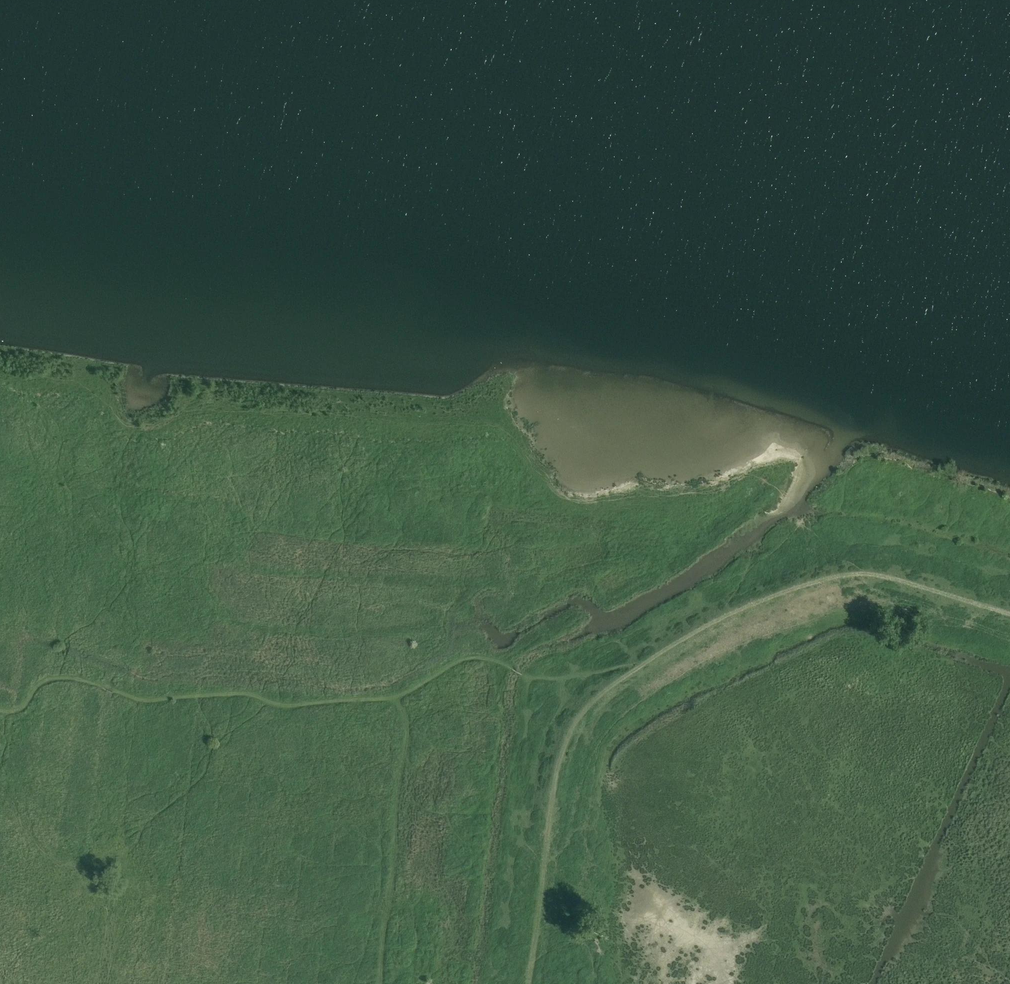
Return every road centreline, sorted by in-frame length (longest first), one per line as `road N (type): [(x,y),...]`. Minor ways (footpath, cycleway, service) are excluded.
road 1 (track): [(643,664),(744,608),(848,574),(889,577),(1009,614)]
road 2 (track): [(527,983),(564,747),(587,707),(643,664)]

